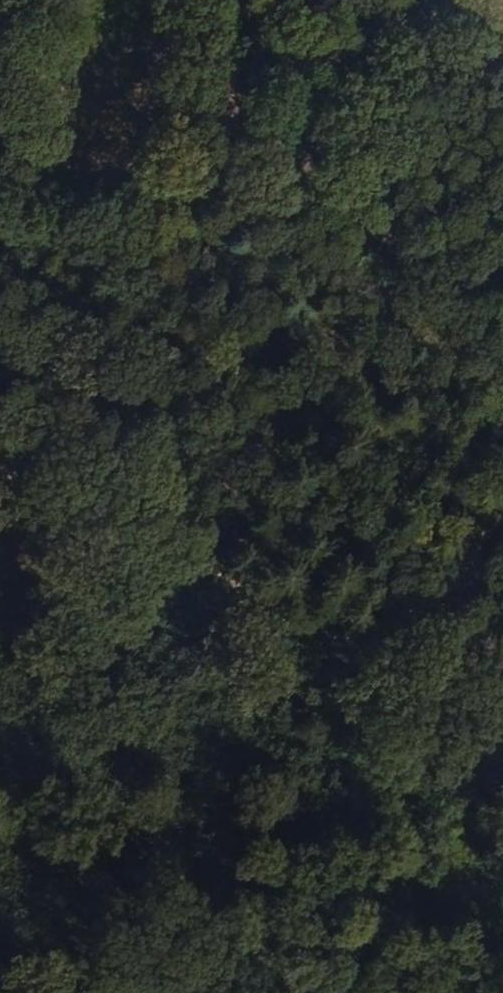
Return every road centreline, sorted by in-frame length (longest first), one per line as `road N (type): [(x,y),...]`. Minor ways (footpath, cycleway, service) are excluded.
road 1 (track): [(0,472),(502,733)]

